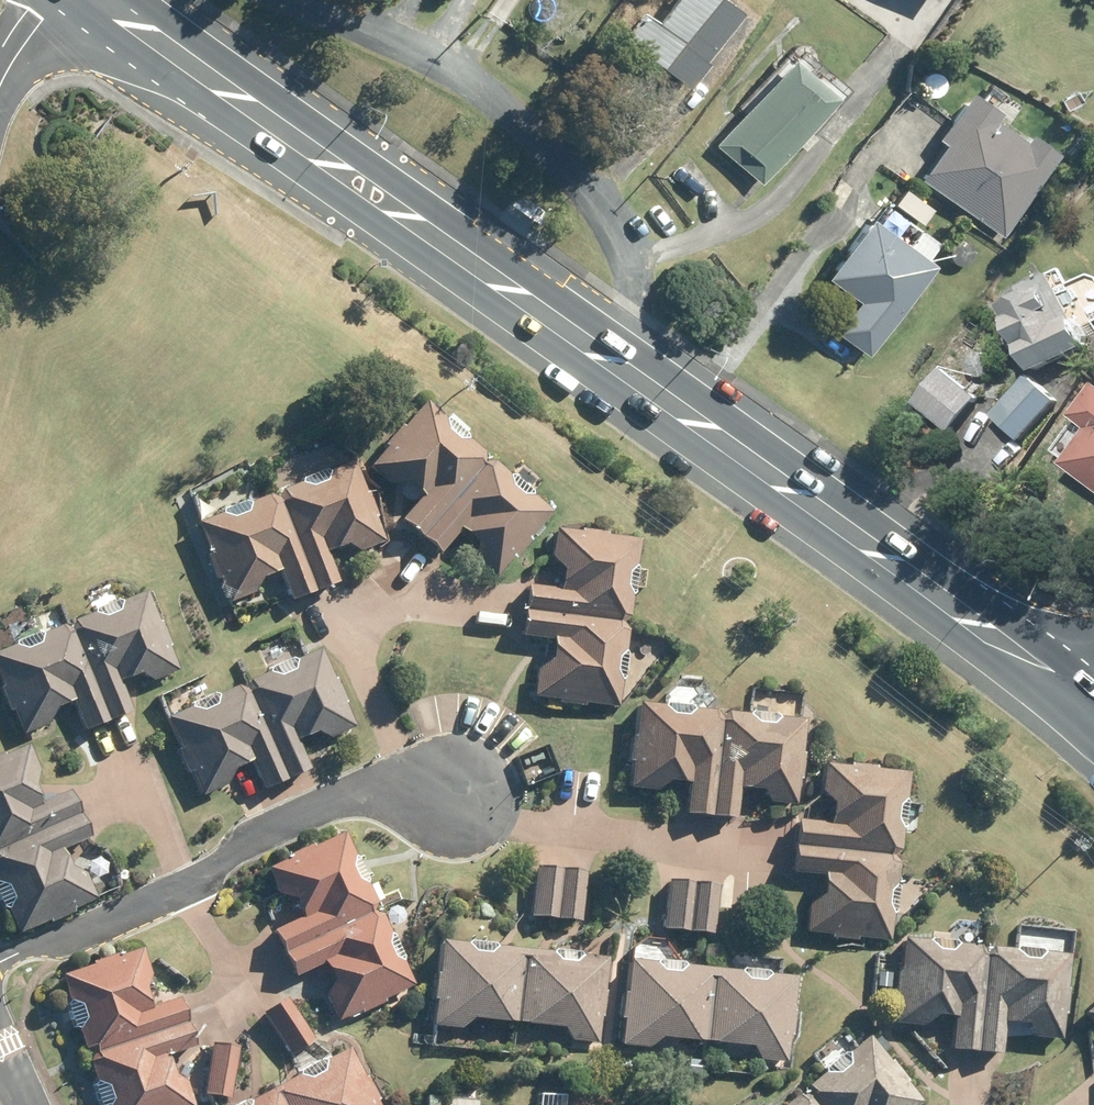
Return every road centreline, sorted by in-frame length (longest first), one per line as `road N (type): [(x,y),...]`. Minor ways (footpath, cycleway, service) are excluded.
road 1 (primary): [(100,0),(248,115),(1010,648),(1087,712)]
road 2 (residential): [(463,795),(363,792),(295,816),(207,872),(0,962)]

